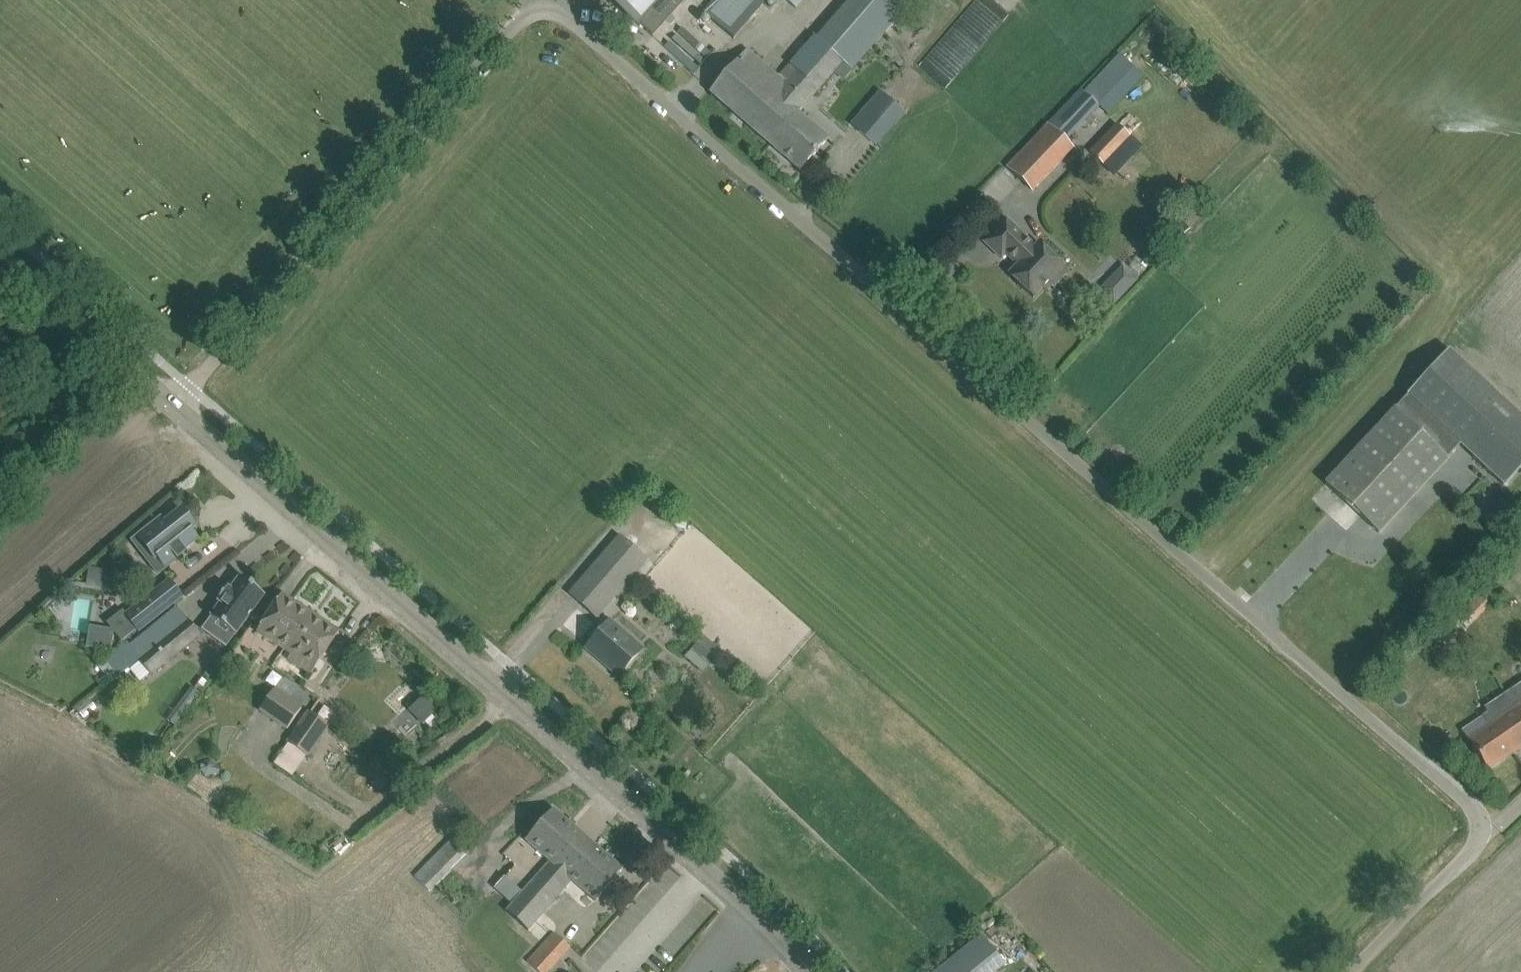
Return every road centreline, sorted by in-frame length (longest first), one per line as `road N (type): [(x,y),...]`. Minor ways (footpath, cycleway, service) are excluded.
road 1 (unclassified): [(1355,971),(1474,850),(1486,835),(1484,821),(564,18),(542,12),(523,25),(174,408)]
road 2 (tertiary): [(807,971),(725,888),(174,408)]
road 3 (tertiary): [(174,408),(0,256)]

